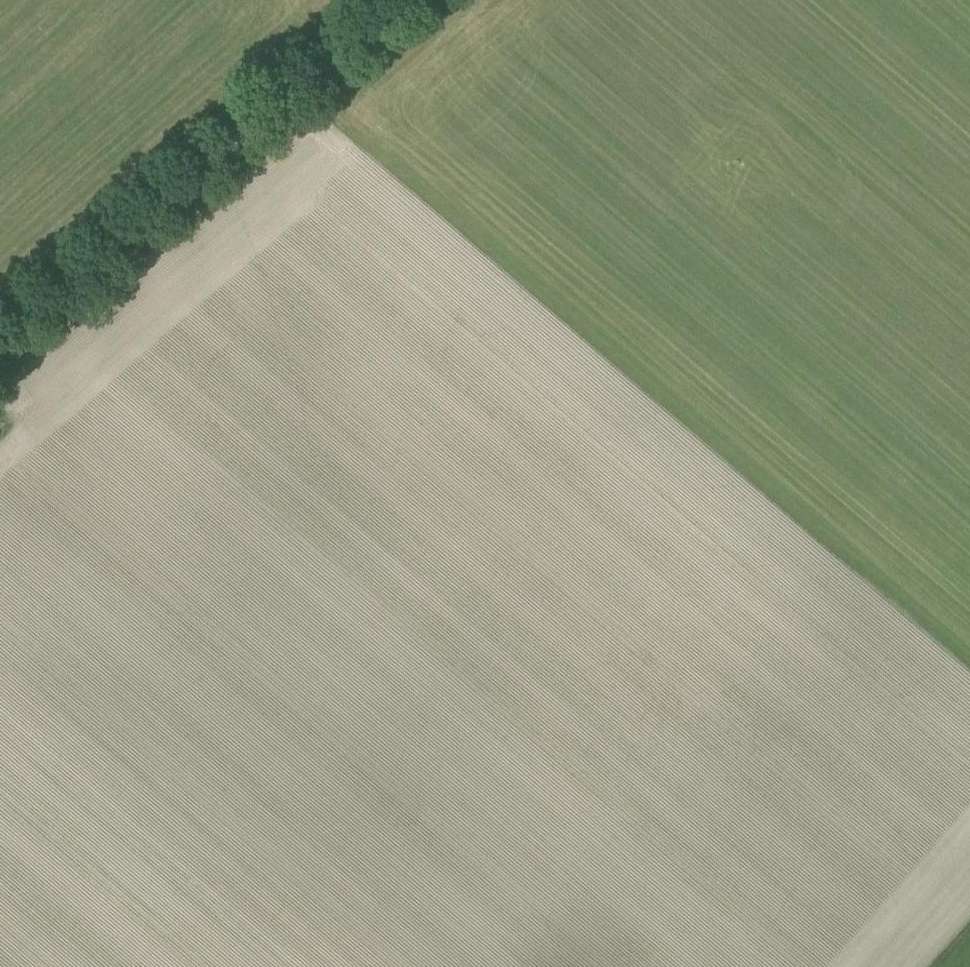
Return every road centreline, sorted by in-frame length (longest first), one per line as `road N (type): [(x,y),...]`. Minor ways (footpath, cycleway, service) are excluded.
road 1 (unclassified): [(0,364),(419,0)]

